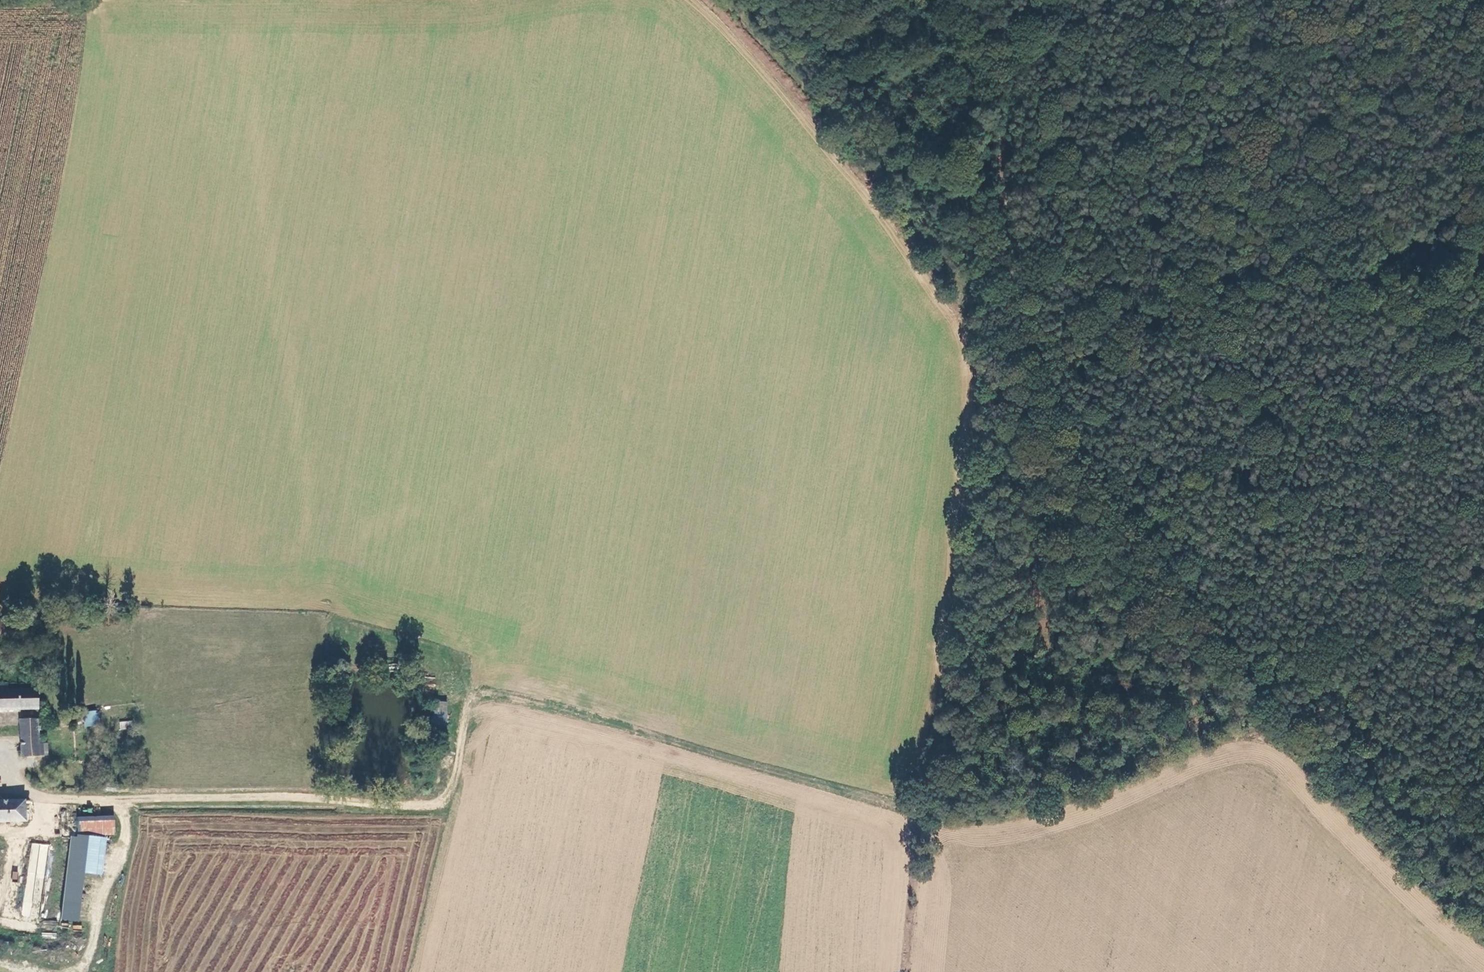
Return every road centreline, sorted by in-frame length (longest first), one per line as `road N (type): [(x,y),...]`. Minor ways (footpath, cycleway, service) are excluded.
road 1 (track): [(896,801),(484,689),(464,698),(443,780),(432,801),(417,804),(44,797)]

